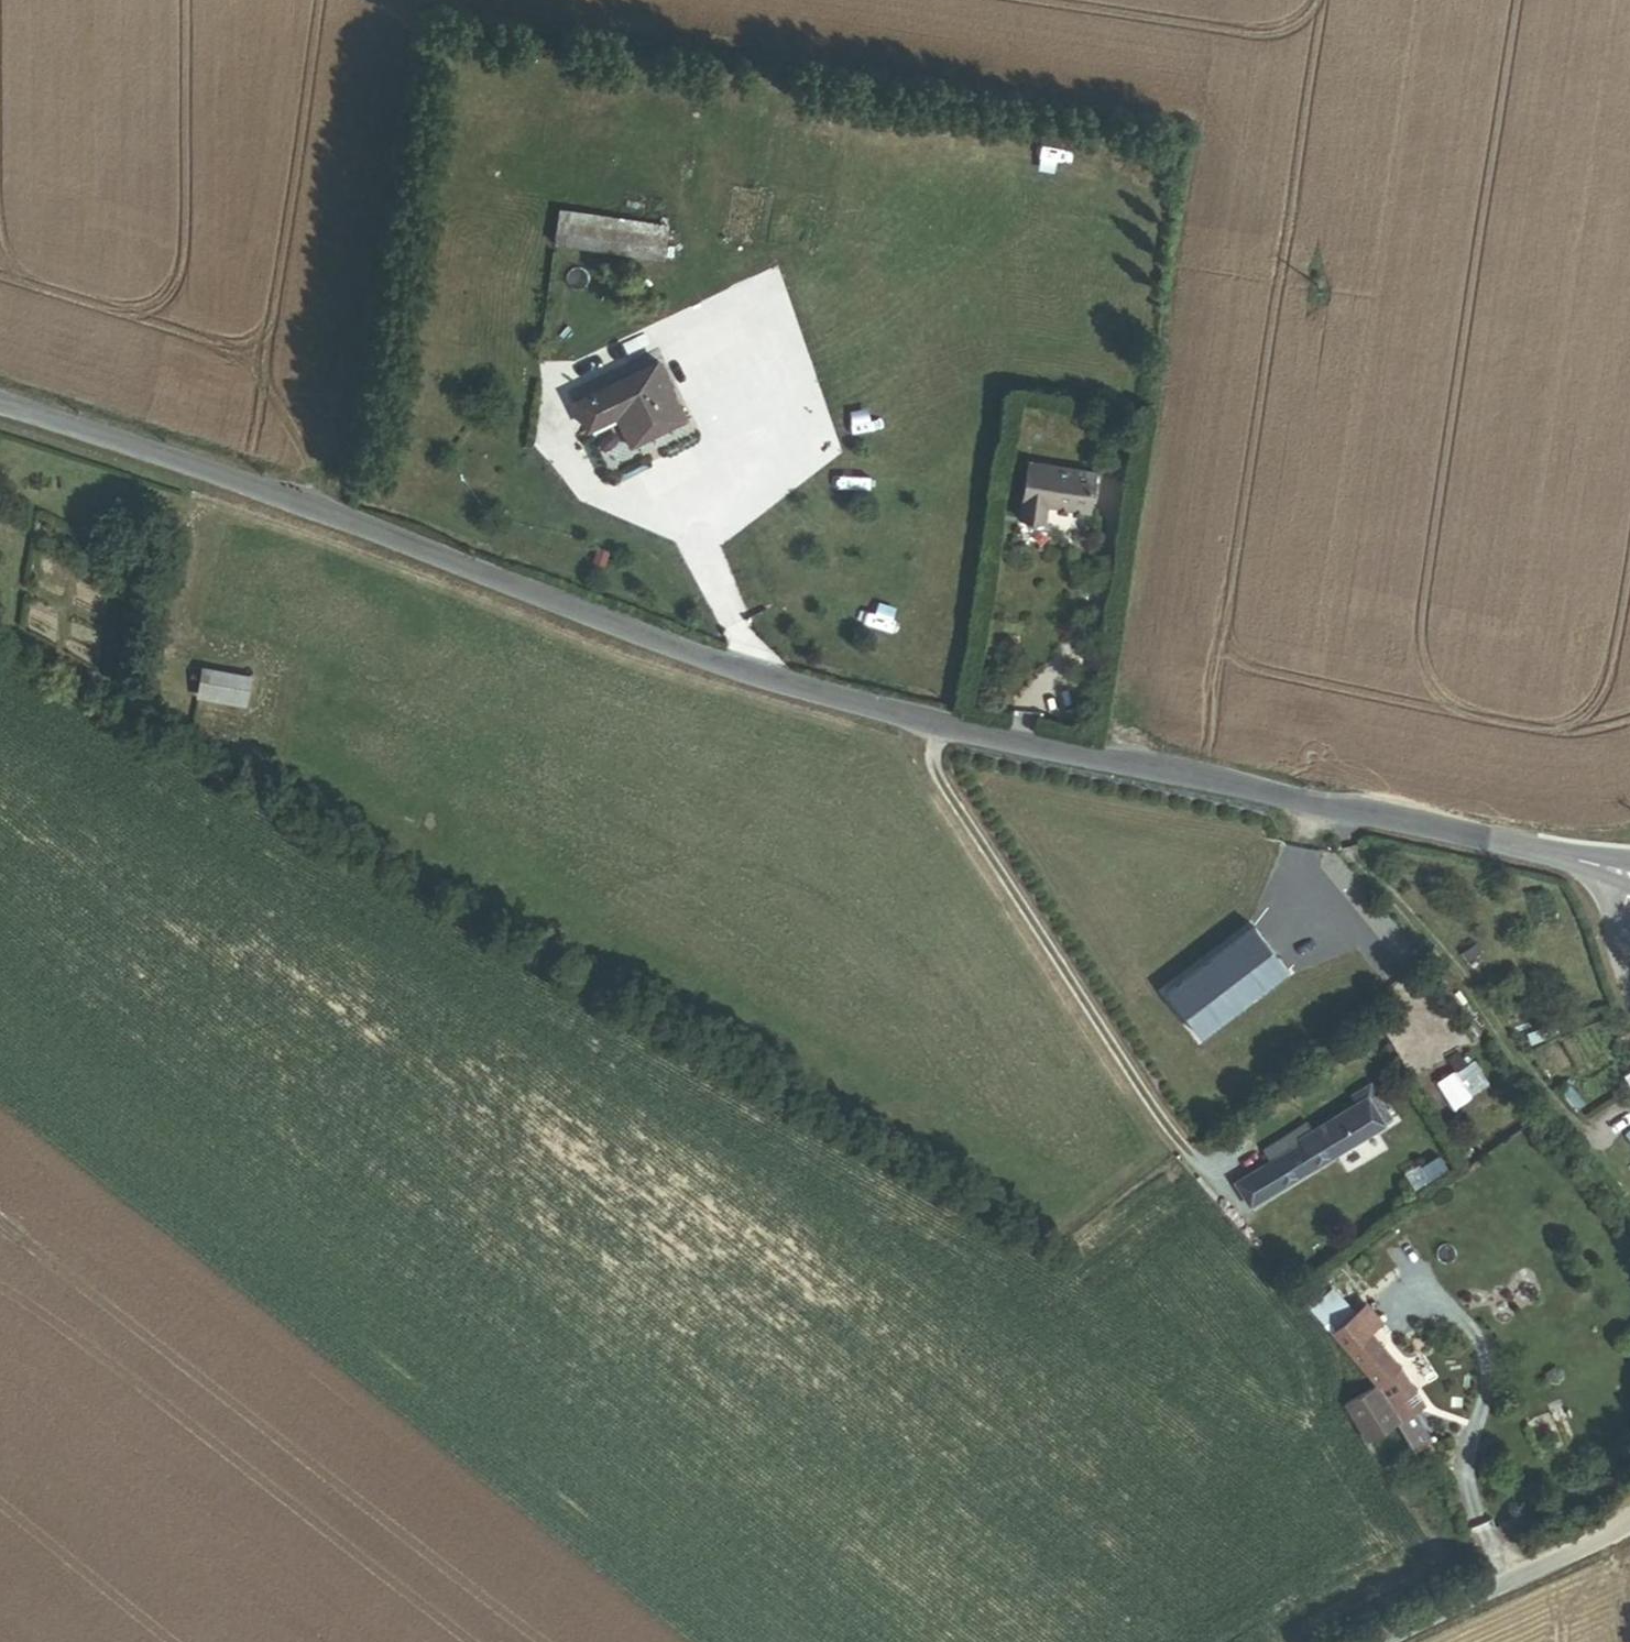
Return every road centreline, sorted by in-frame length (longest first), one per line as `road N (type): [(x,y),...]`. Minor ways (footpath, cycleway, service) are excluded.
road 1 (unclassified): [(0,404),(145,448),(337,520),(518,601),(723,672),(1627,873)]
road 2 (unclassified): [(1629,1524),(1397,1641)]

